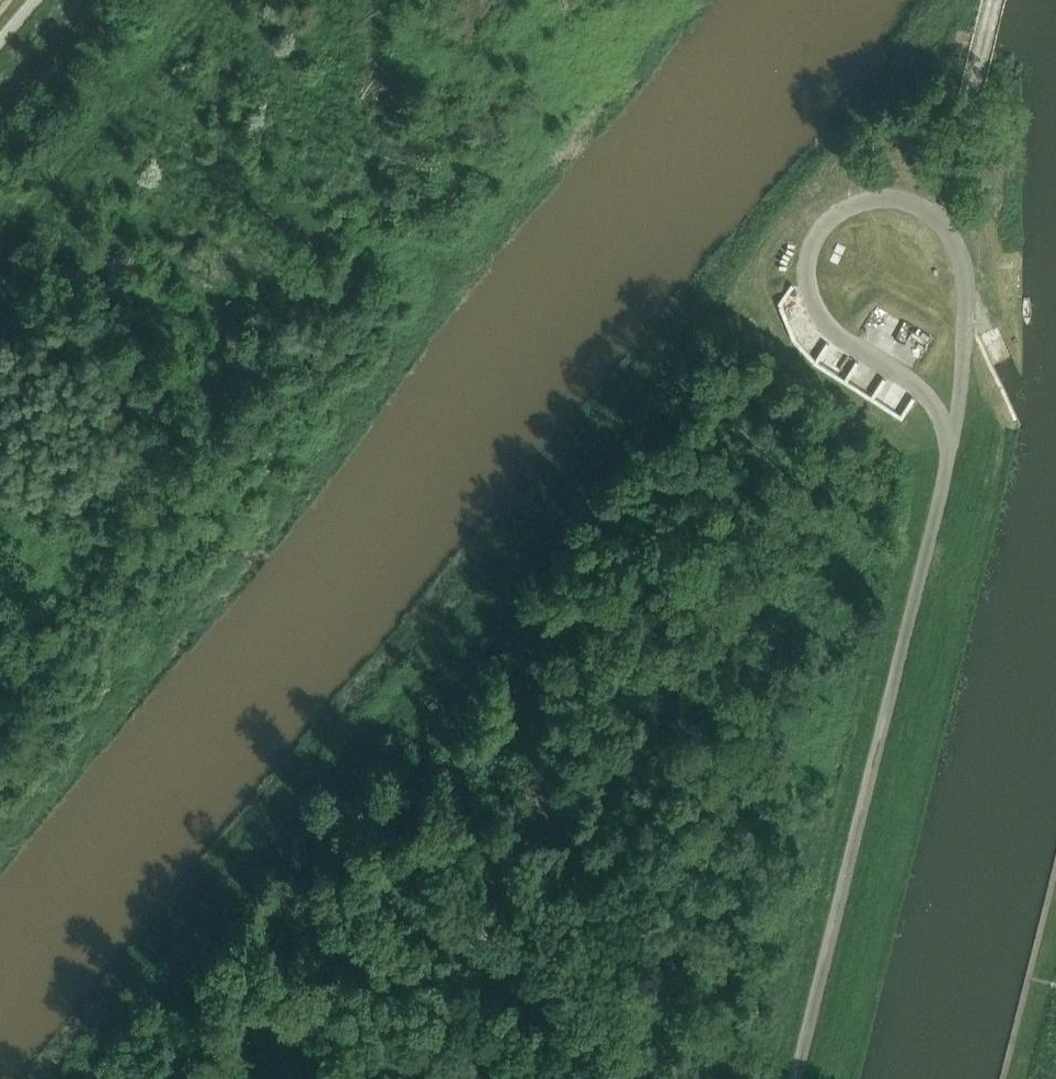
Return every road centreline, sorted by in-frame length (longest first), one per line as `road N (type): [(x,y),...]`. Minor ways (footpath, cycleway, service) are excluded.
road 1 (unclassified): [(799,1078),(952,444)]
road 2 (unclassified): [(952,444),(965,265),(939,221),(902,204),(860,206),(831,220),(813,247),(805,282),(818,318),(922,394)]

